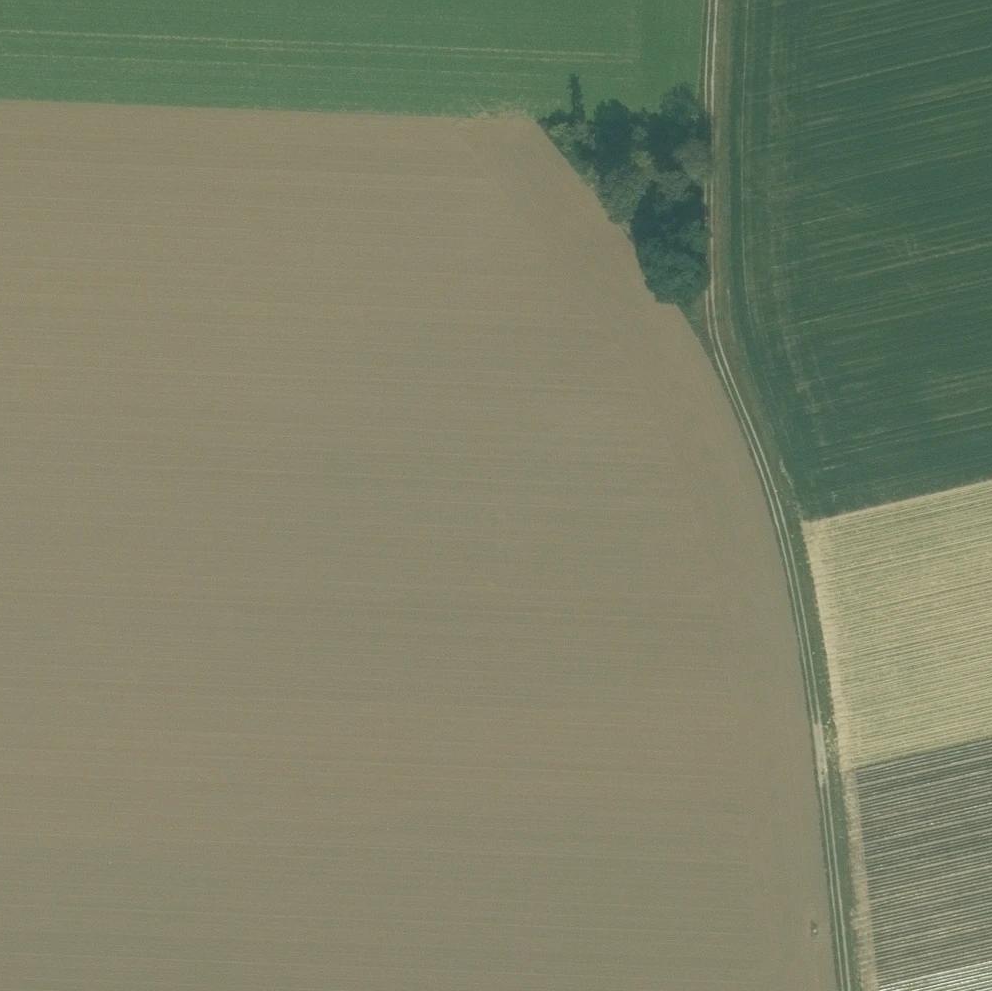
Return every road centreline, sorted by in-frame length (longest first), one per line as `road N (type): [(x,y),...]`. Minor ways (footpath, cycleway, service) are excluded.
road 1 (track): [(847,990),(794,574),(776,504),(696,306),(703,0)]

